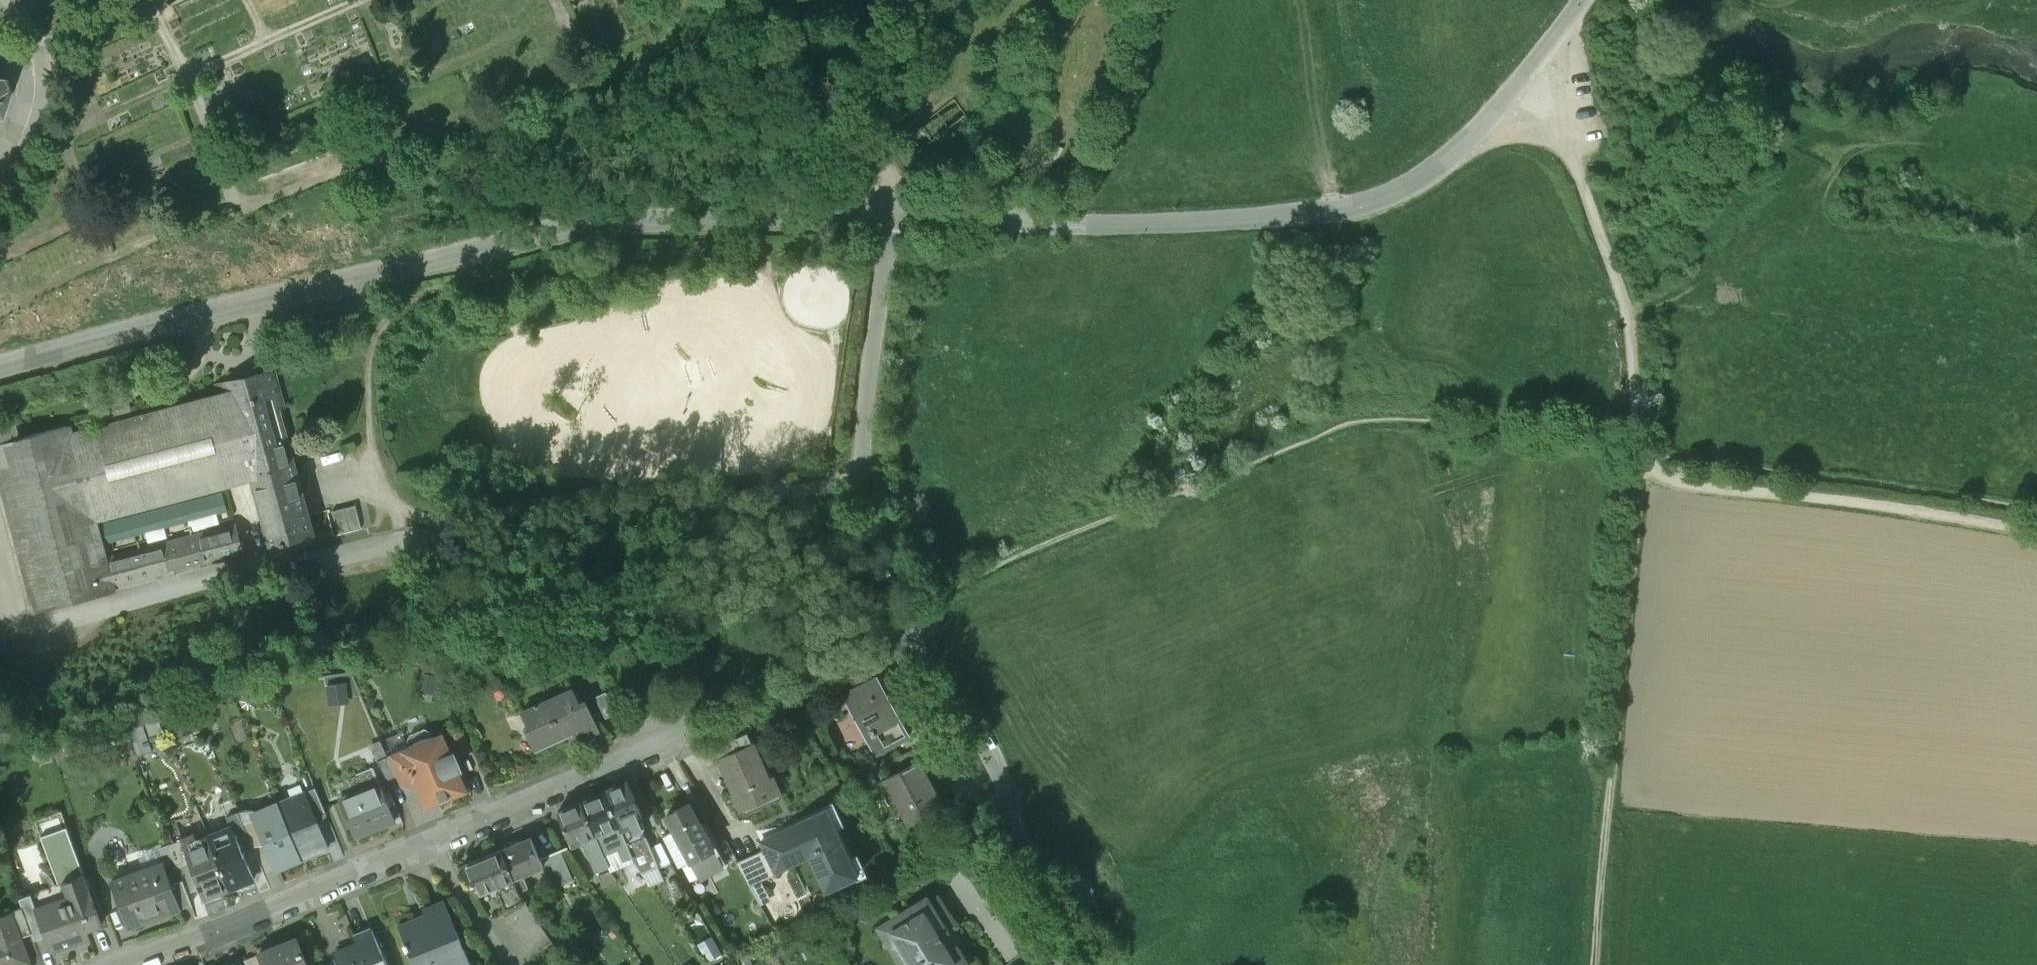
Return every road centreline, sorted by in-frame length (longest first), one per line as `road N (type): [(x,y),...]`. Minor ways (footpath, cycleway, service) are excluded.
road 1 (unclassified): [(0,368),(591,226),(887,216)]
road 2 (residential): [(1050,964),(1045,911),(1005,798),(919,649),(872,508),(868,398),(887,216)]
road 3 (unclassified): [(887,216),(1072,224),(1356,211),(1422,177),(1469,135),(1582,0)]
road 4 (residential): [(114,964),(660,752)]
road 5 (track): [(1646,471),(1596,964)]
road 6 (track): [(1527,74),(1571,151),(1625,307),(1646,471)]
road 7 (track): [(2036,528),(1699,485),(1646,471)]
road 8 (track): [(887,216),(881,155),(929,68),(923,0)]
road 9 (unclassified): [(42,67),(28,126),(0,180)]

